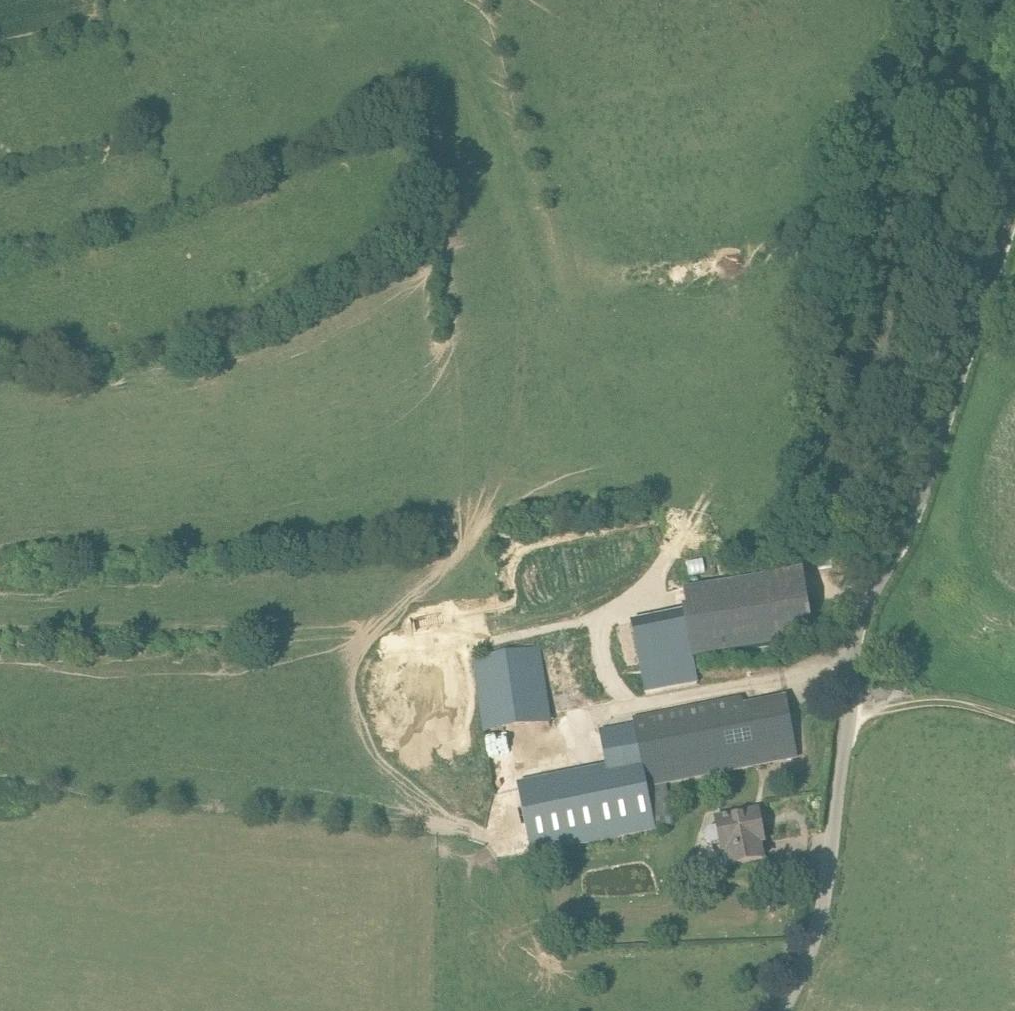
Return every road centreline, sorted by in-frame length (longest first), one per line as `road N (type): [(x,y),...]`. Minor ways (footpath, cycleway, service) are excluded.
road 1 (unclassified): [(780,1010),(824,889),(853,639),(912,517),(1014,209)]
road 2 (track): [(846,729),(872,712),(930,700),(1014,718)]

